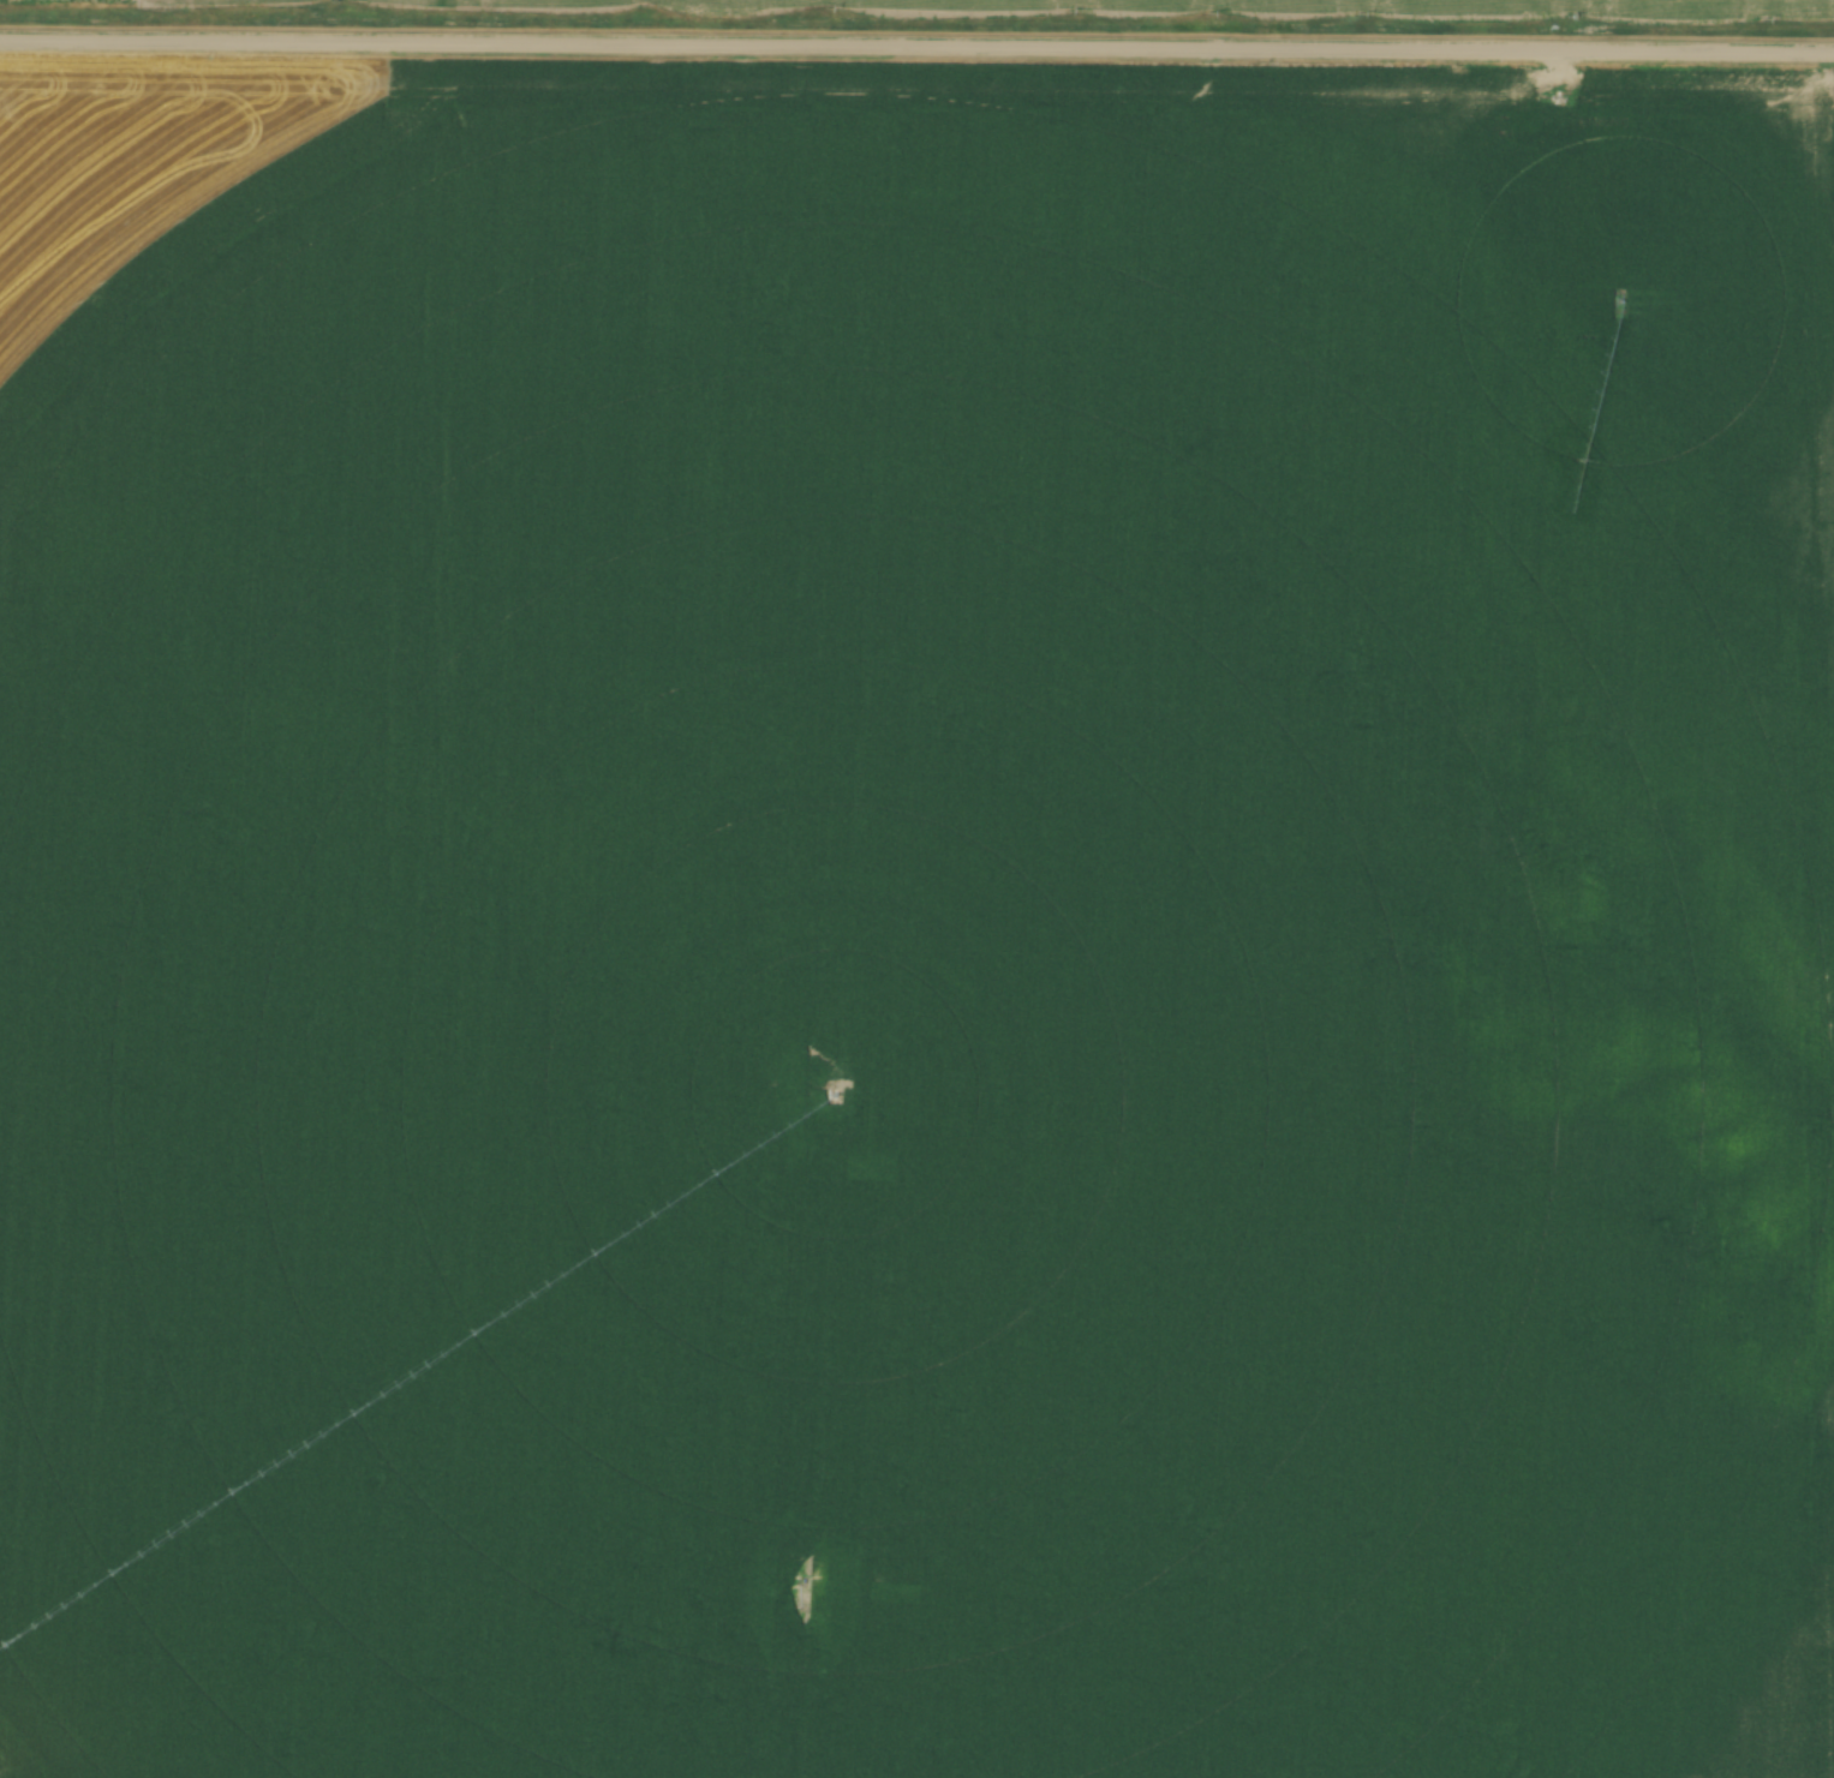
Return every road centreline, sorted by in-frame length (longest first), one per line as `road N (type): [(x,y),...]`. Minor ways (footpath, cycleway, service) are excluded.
road 1 (residential): [(0,41),(1833,56)]

